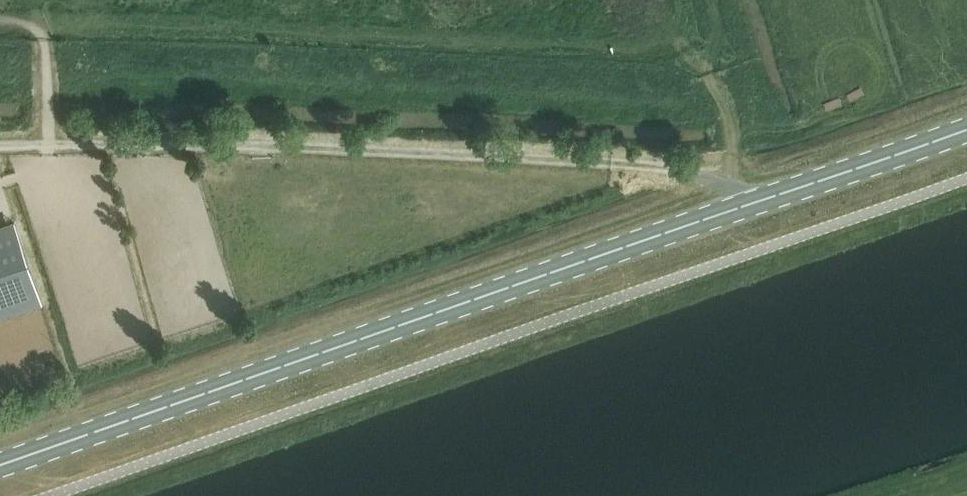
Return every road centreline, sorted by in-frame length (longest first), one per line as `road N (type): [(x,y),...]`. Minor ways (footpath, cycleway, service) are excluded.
road 1 (primary): [(0,464),(966,128)]
road 2 (track): [(0,24),(653,50),(706,67)]
road 3 (track): [(713,0),(718,36),(706,67),(732,151),(719,183)]
road 4 (track): [(45,24),(49,144)]

